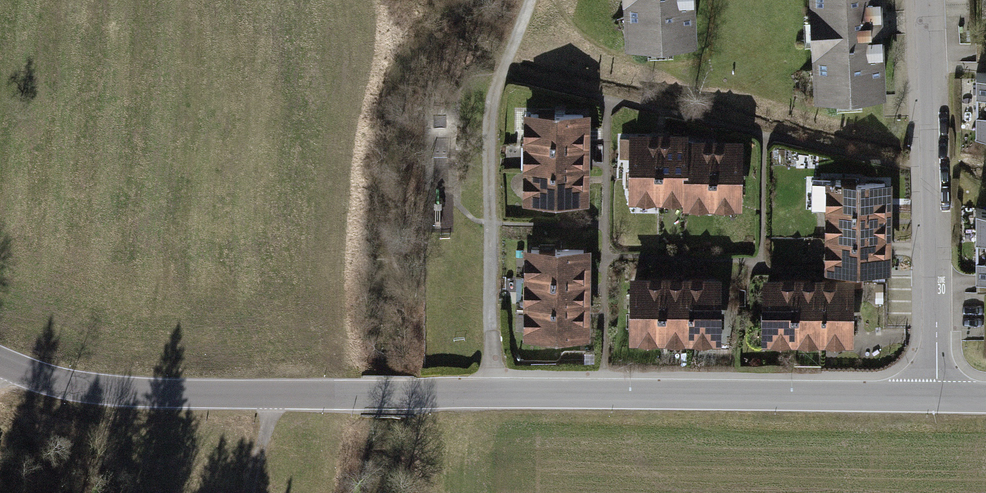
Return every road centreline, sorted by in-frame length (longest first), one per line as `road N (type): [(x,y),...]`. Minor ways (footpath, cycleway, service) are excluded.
road 1 (tertiary): [(936,398),(361,394)]
road 2 (track): [(527,0),(491,107),(491,393)]
road 3 (residential): [(936,398),(927,0)]
road 4 (tertiary): [(0,362),(115,391),(361,394)]

